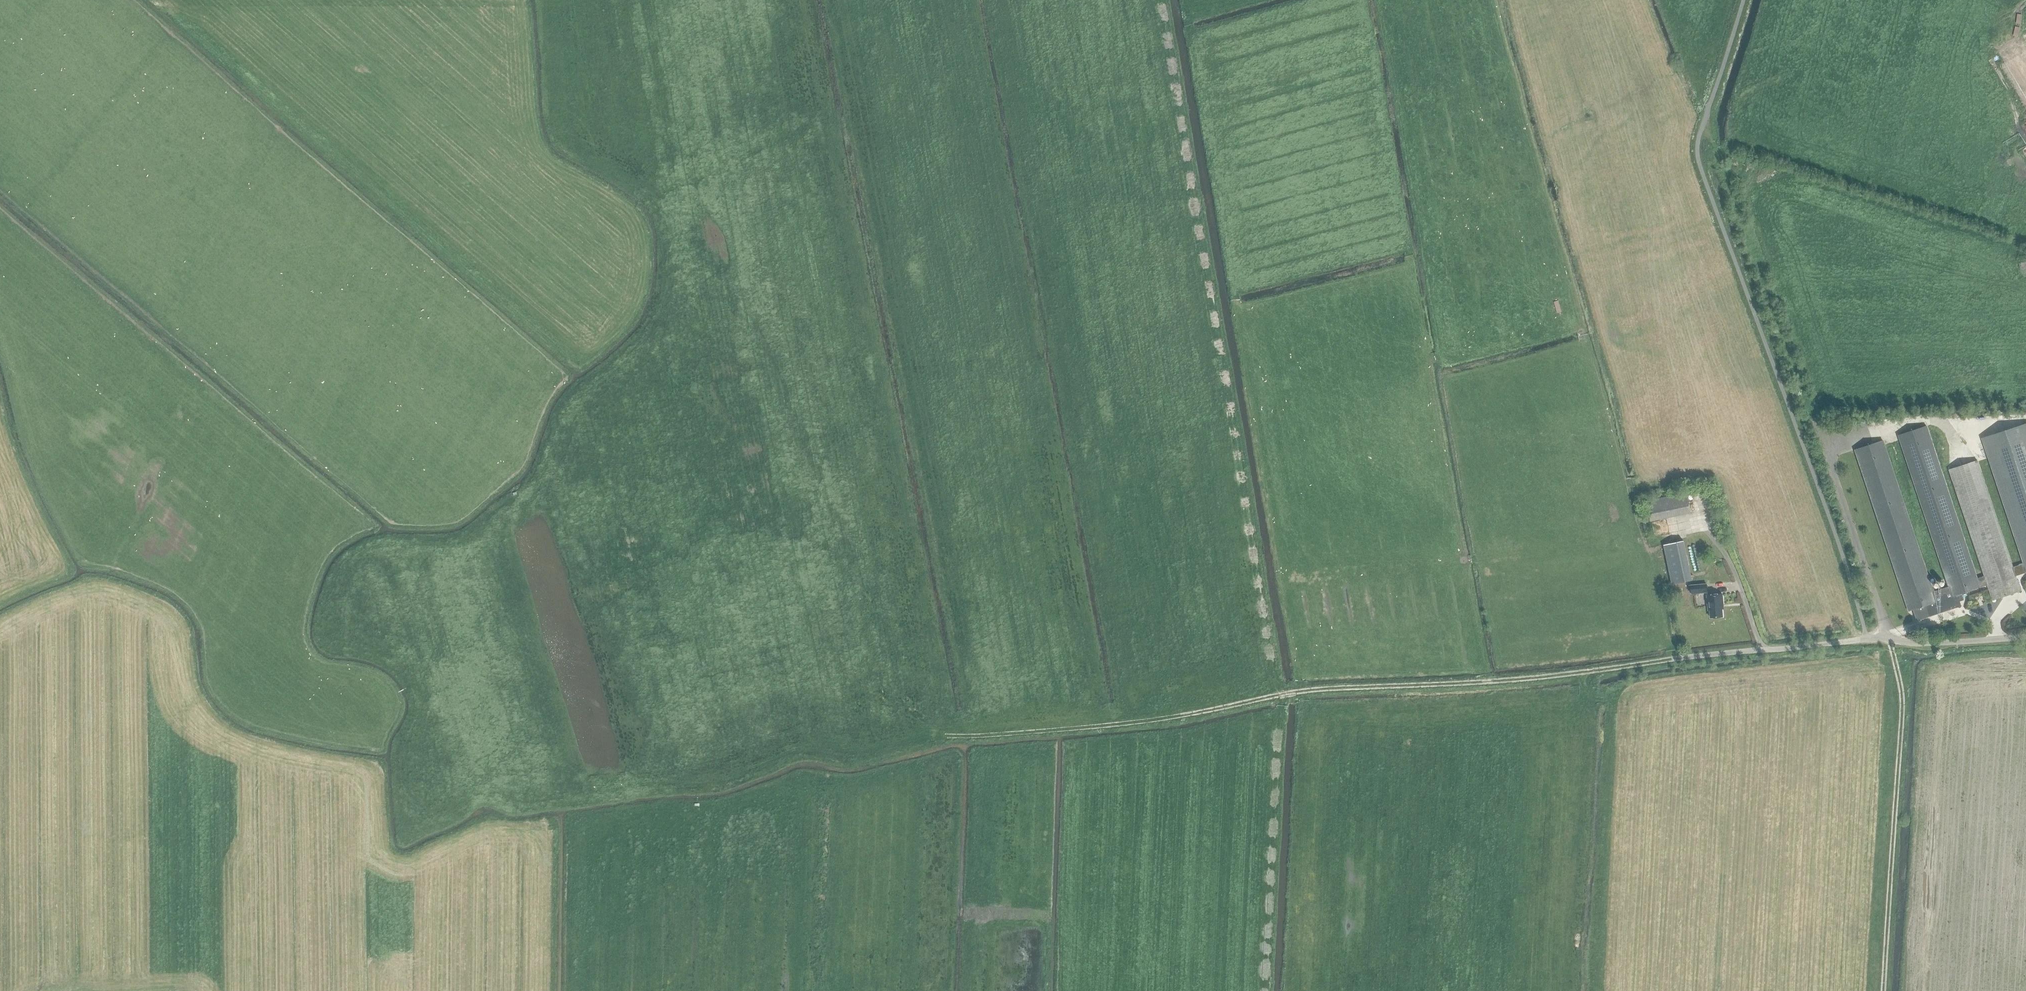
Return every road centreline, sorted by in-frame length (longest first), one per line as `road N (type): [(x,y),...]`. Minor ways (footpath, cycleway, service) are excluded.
road 1 (unclassified): [(1675,658),(1879,637),(1919,644),(2025,636)]

